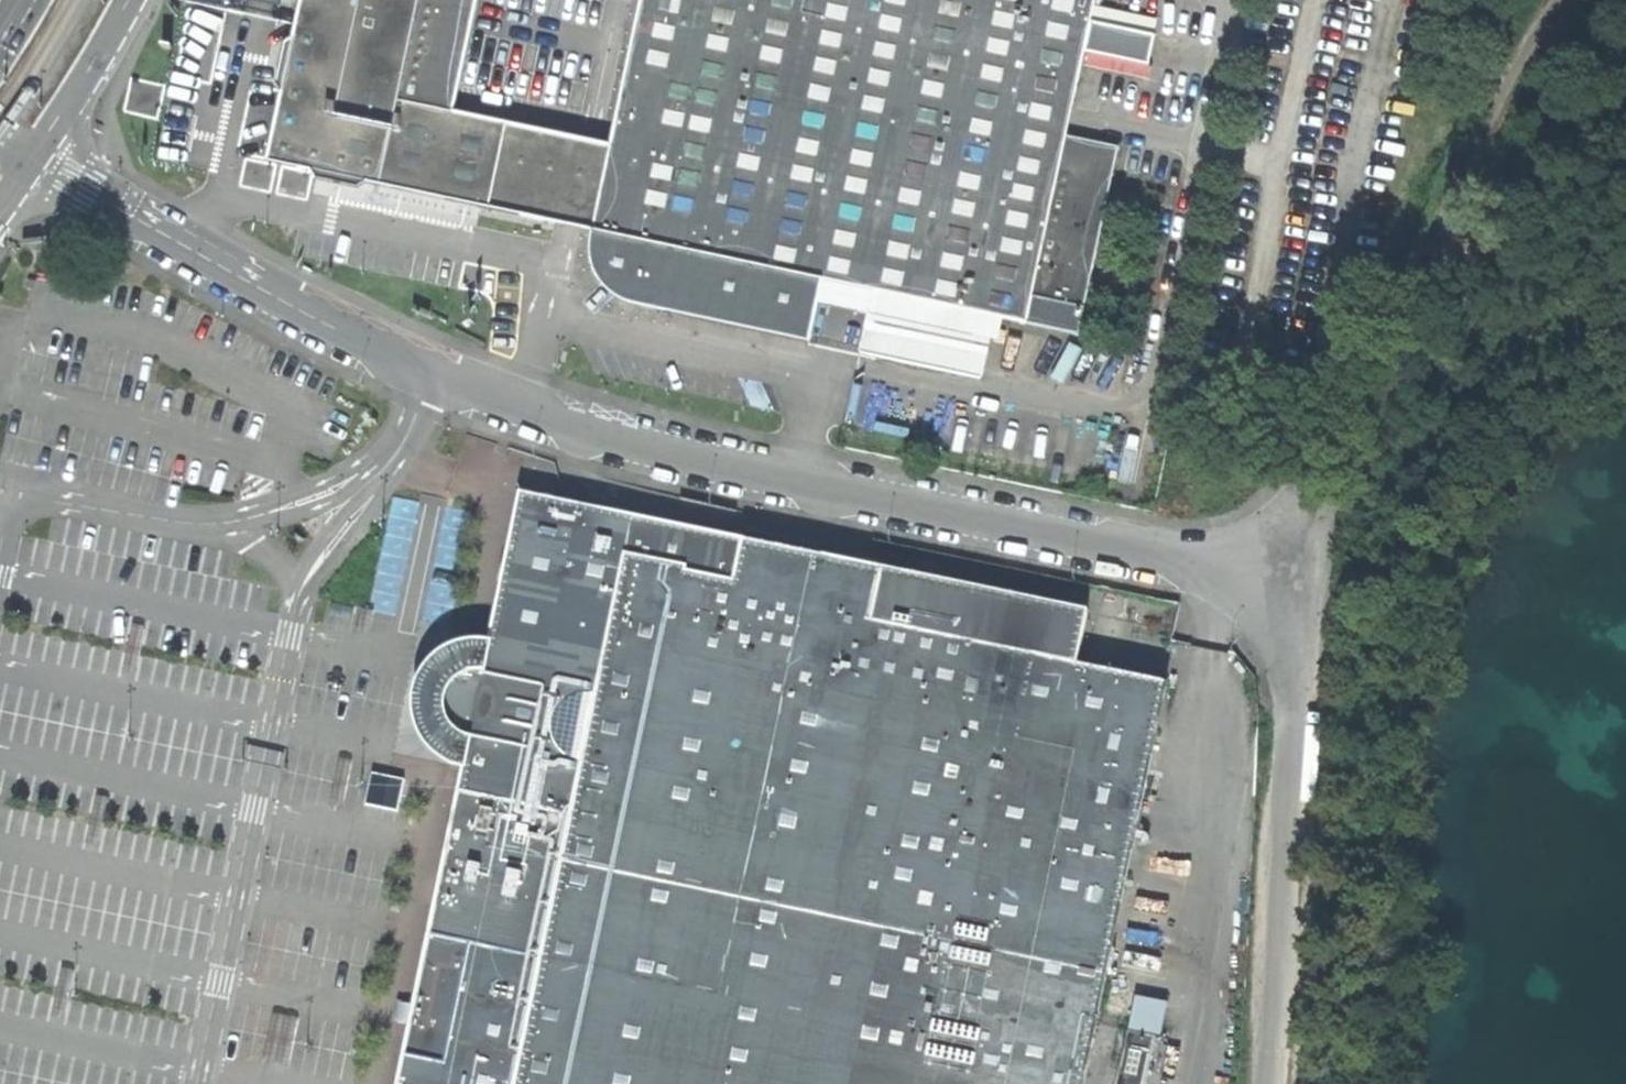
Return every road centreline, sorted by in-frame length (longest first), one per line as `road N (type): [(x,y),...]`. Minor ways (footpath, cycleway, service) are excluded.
road 1 (unclassified): [(1281,571),(726,468),(568,426),(457,385),(299,311),(30,163)]
road 2 (secondary): [(30,163),(131,0)]

